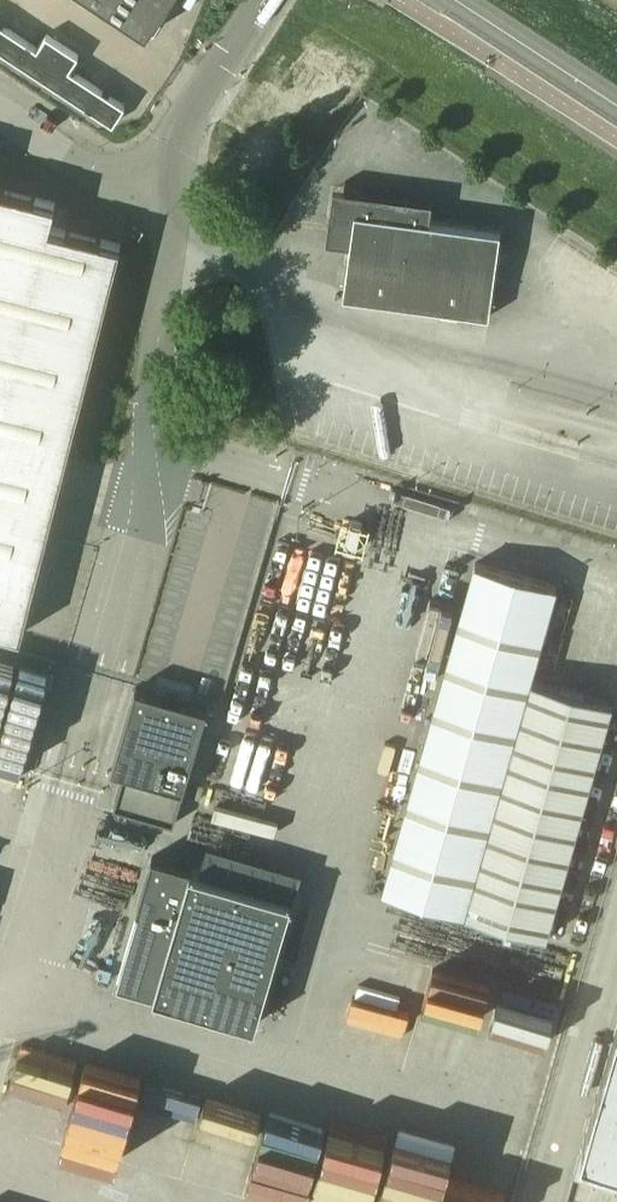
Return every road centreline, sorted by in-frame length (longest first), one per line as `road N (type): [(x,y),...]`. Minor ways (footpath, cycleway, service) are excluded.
road 1 (unclassified): [(148,438),(138,536),(66,791)]
road 2 (unclassified): [(269,0),(134,199)]
road 3 (unclassified): [(170,226),(148,438)]
road 4 (tertiary): [(448,0),(616,110)]
road 5 (unclassified): [(134,199),(0,110)]

